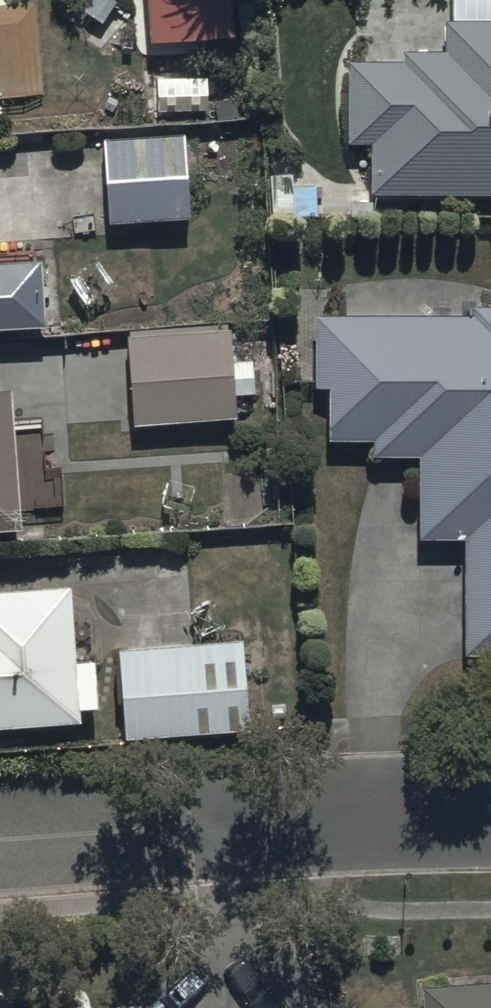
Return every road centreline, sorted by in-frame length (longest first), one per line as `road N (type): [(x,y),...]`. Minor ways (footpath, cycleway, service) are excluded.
road 1 (residential): [(0,845),(490,809)]

